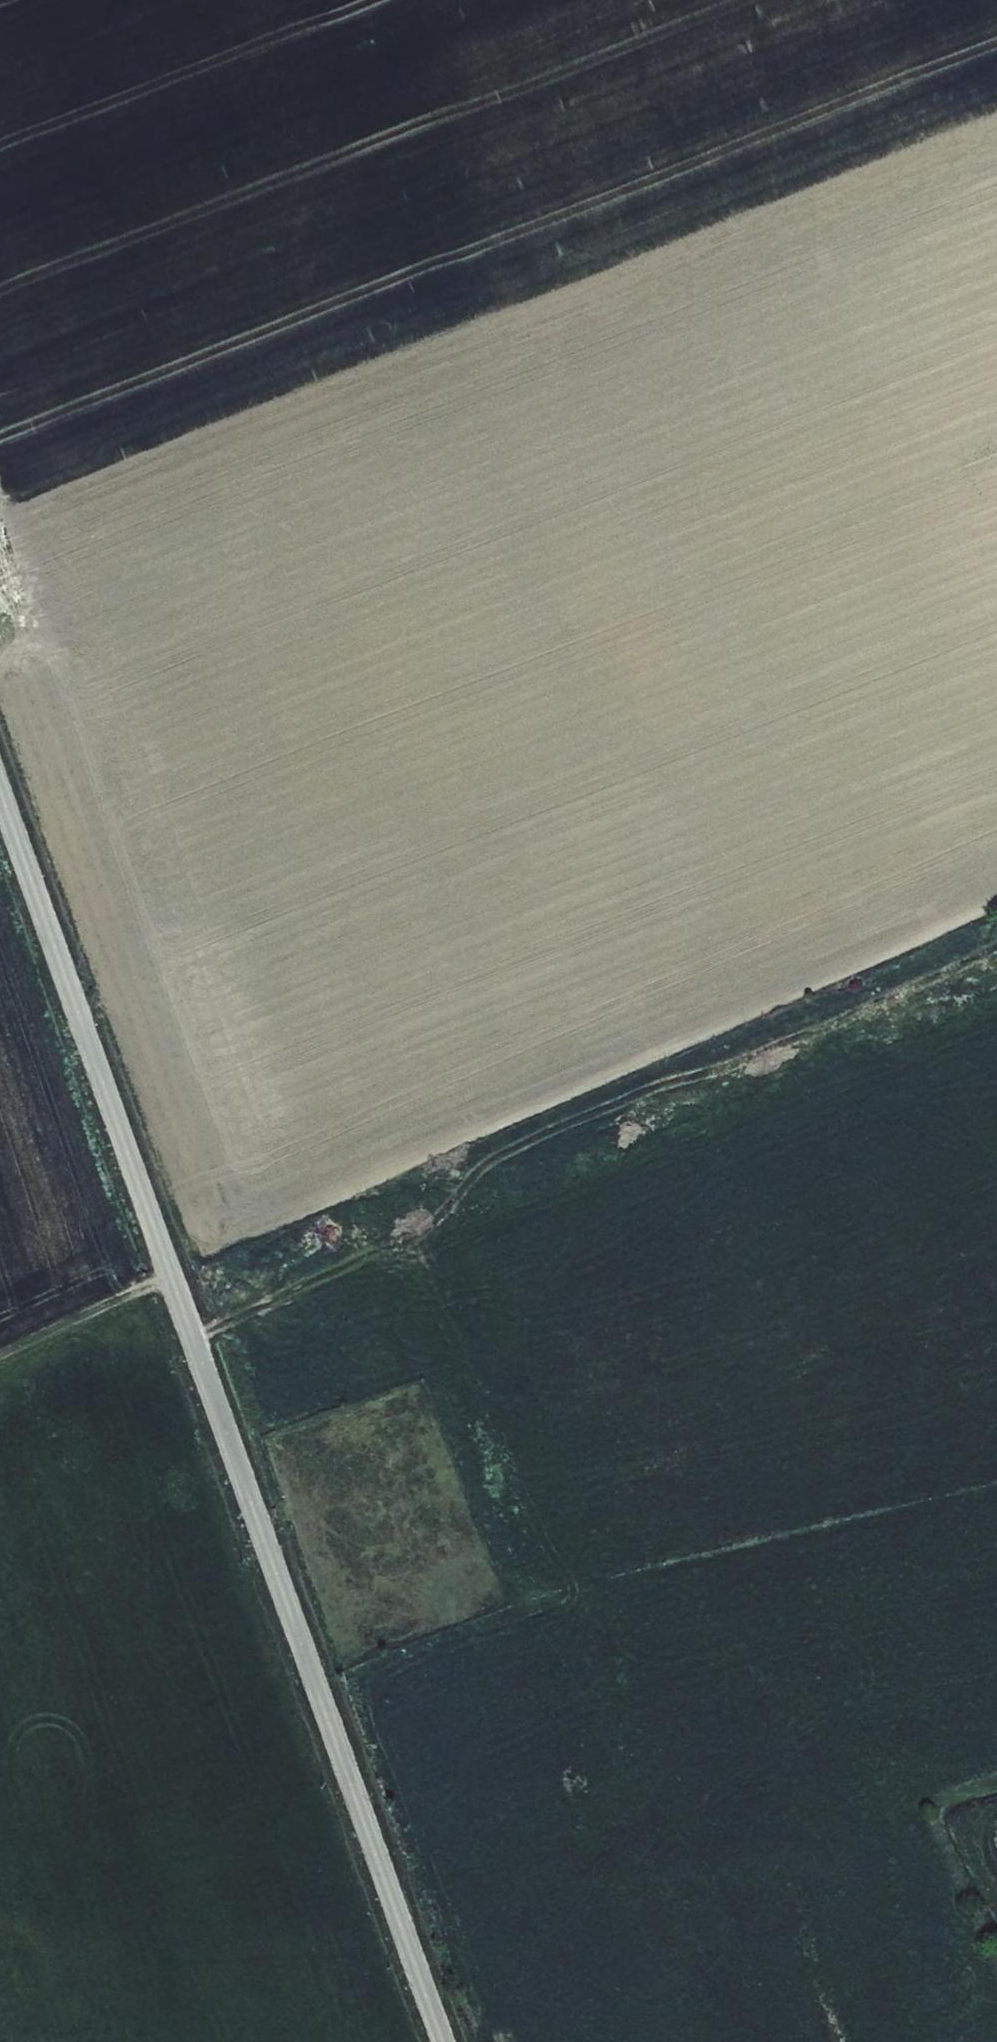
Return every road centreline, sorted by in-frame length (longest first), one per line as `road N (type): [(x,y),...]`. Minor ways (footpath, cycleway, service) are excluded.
road 1 (unclassified): [(0,788),(444,2041)]

